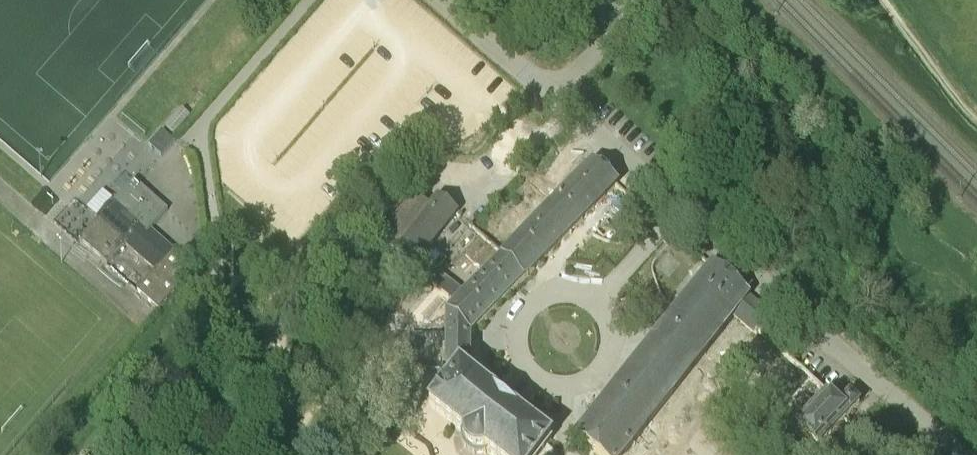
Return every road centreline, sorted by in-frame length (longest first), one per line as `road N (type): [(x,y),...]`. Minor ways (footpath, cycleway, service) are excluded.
road 1 (unclassified): [(966,454),(550,96)]
road 2 (track): [(885,0),(976,119)]
road 3 (unclassified): [(550,96),(441,0)]
road 4 (unclassified): [(550,96),(643,0)]

